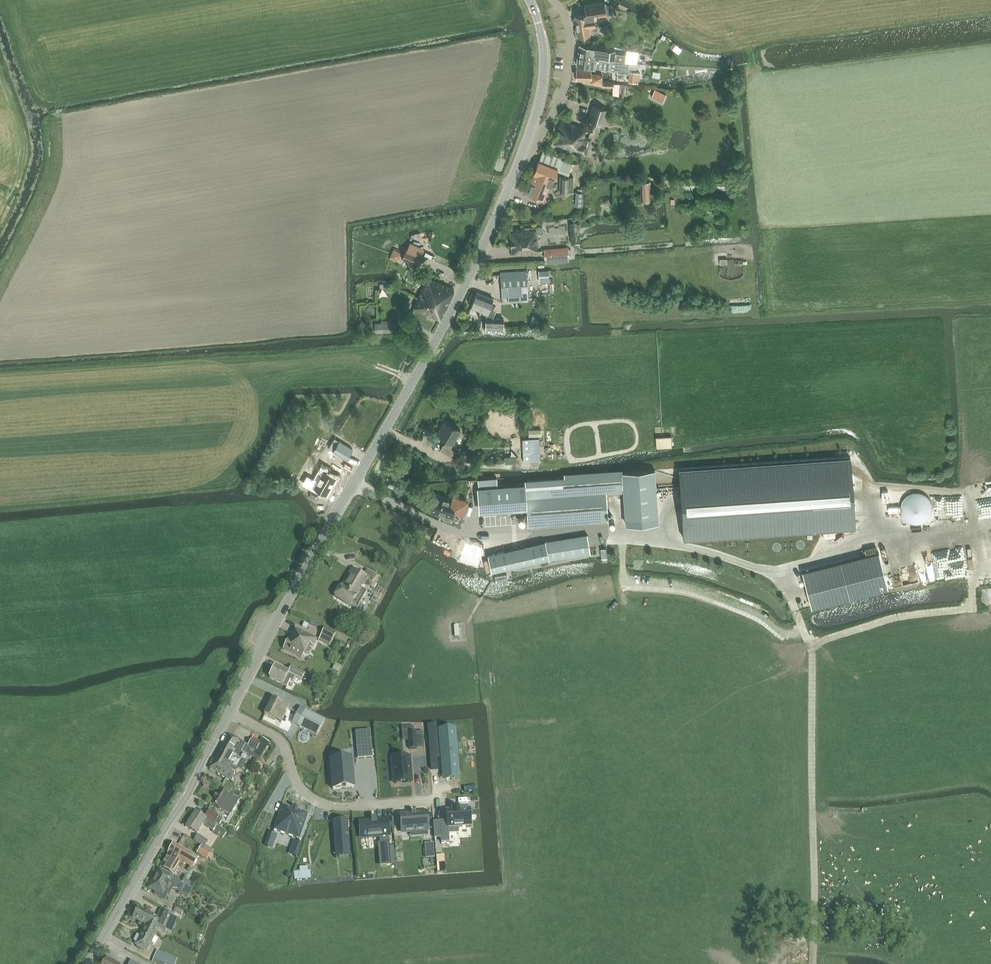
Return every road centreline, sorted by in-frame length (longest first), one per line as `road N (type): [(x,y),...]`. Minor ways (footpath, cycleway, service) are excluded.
road 1 (track): [(356,485),(450,534),(591,528),(769,573),(801,611),(811,640),(814,963)]
road 2 (tertiary): [(231,713),(414,385),(526,143)]
road 3 (tertiary): [(90,963),(231,713)]
road 4 (residential): [(231,713),(280,740),(299,785),(321,802),(441,799)]
road 5 (unclassified): [(526,143),(547,128),(570,69),(568,23),(554,0)]
road 6 (tertiary): [(526,143),(544,55),(530,0)]

